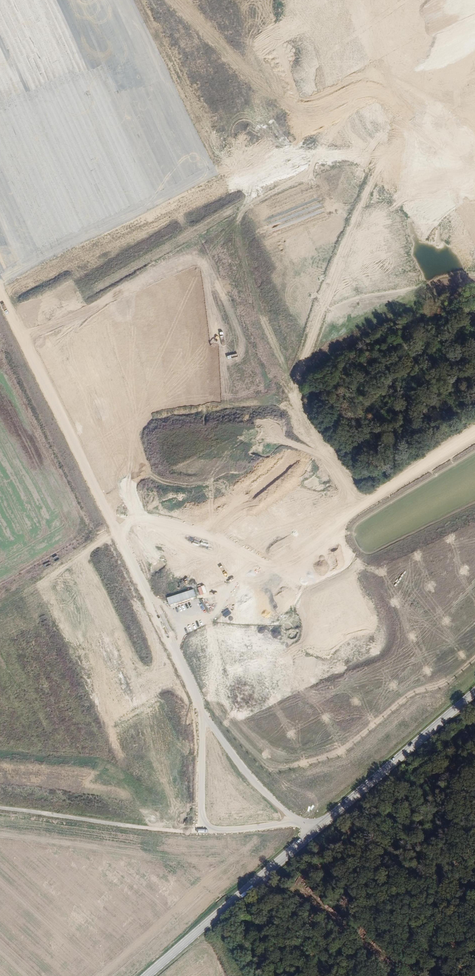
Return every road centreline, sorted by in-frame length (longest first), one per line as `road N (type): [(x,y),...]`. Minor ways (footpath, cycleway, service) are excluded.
road 1 (track): [(301,822),(258,787),(203,714),(0,300)]
road 2 (primary): [(474,692),(147,975)]
road 3 (track): [(0,810),(167,831),(301,822),(313,832)]
road 4 (track): [(302,842),(296,890),(403,975)]

